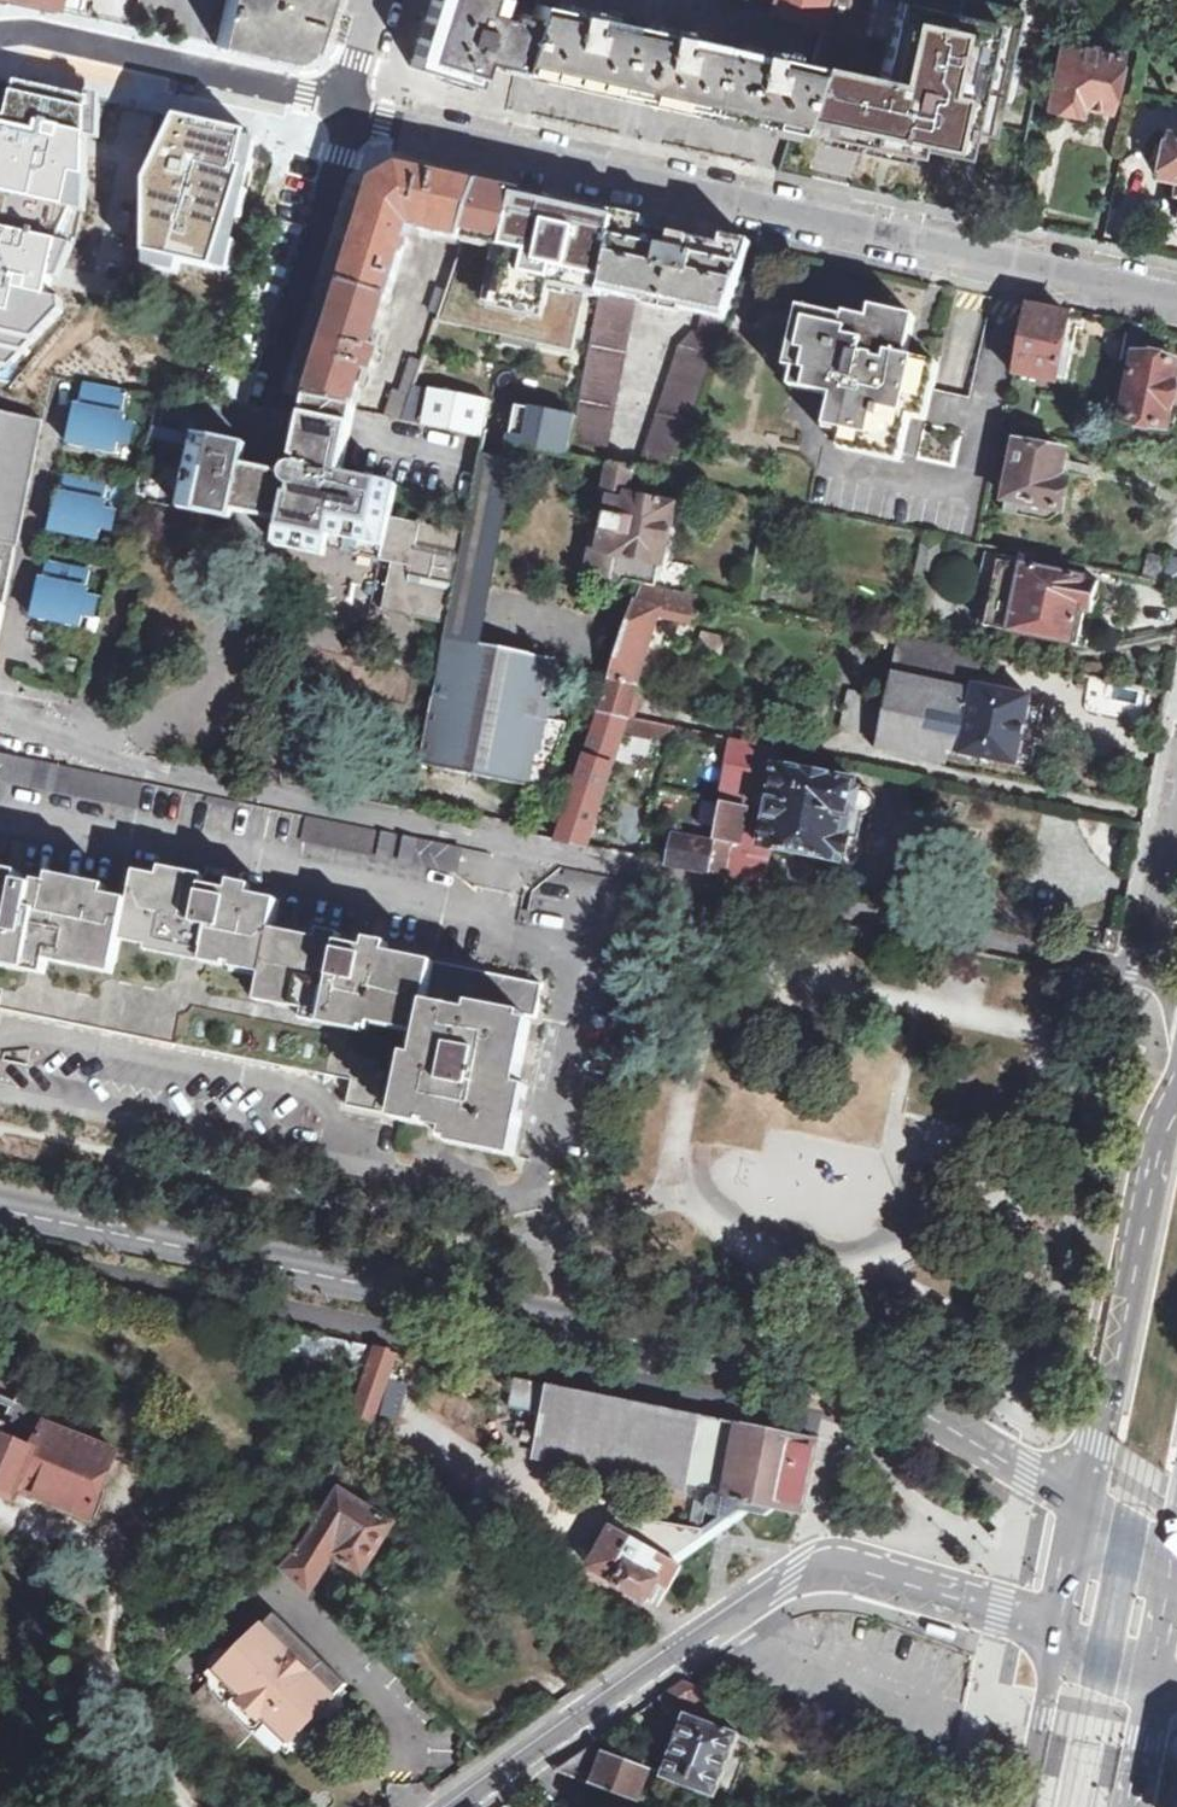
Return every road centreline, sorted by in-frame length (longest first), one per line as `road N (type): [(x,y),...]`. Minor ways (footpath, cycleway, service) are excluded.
road 1 (unclassified): [(1154,963),(137,771),(0,720)]
road 2 (tertiary): [(1084,1512),(944,1424),(863,1387),(0,1210)]
road 3 (residential): [(346,115),(1176,302)]
road 4 (tertiary): [(453,1806),(792,1578),(858,1575),(1057,1635)]
road 5 (primary): [(1176,1070),(1084,1512)]
road 6 (residential): [(0,33),(346,115)]
road 7 (residential): [(259,406),(346,115)]
road 8 (primary): [(1057,1635),(1022,1806)]
road 9 (primary): [(1123,1806),(1152,1676)]
road 10 (primary): [(1084,1512),(1057,1635)]
road 11 (residential): [(1176,844),(1154,963)]

